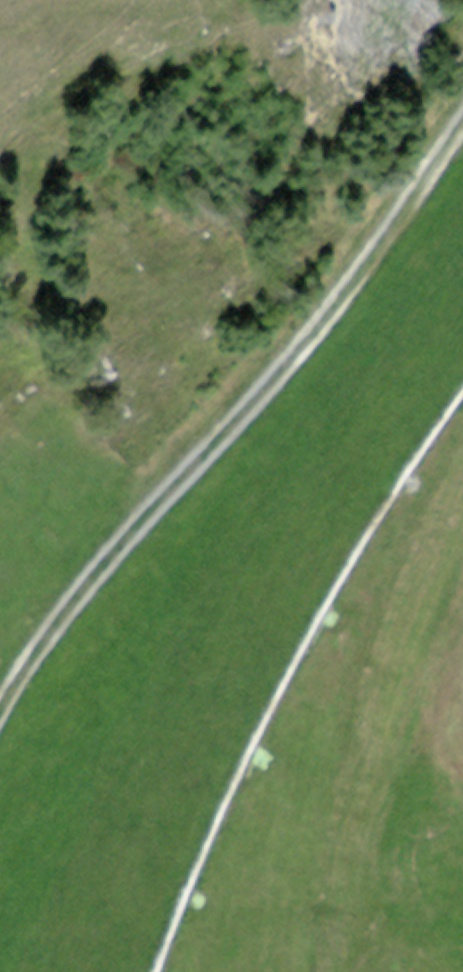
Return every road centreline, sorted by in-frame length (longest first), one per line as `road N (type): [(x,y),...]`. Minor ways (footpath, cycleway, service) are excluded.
road 1 (primary): [(462,277),(405,352),(270,581),(157,792),(80,971)]
road 2 (track): [(462,104),(342,285),(273,374),(97,565),(0,699)]

